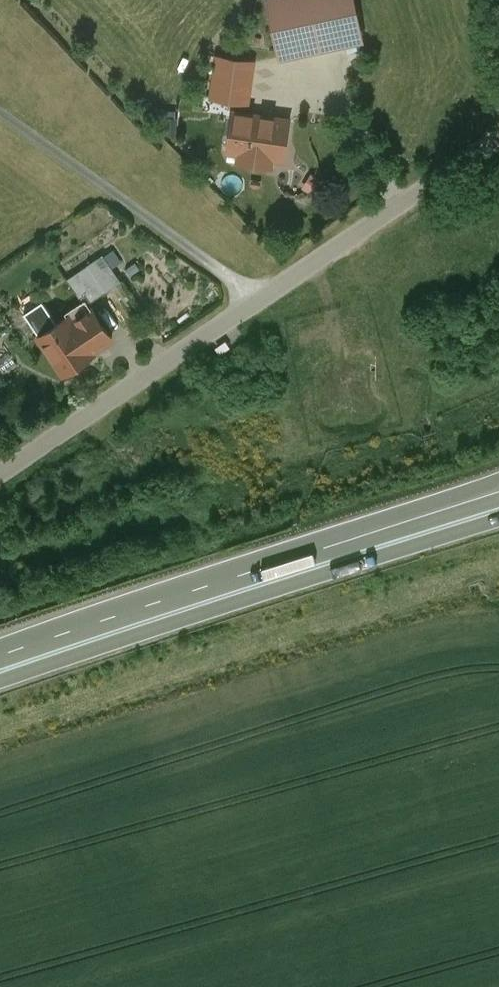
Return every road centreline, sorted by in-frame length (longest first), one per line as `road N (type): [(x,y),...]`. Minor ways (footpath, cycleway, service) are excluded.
road 1 (unclassified): [(0,479),(498,138)]
road 2 (trunk): [(0,678),(498,513)]
road 3 (trunk): [(289,554),(0,651)]
road 4 (trunk): [(498,476),(289,554)]
road 5 (trunk): [(498,493),(289,554)]

